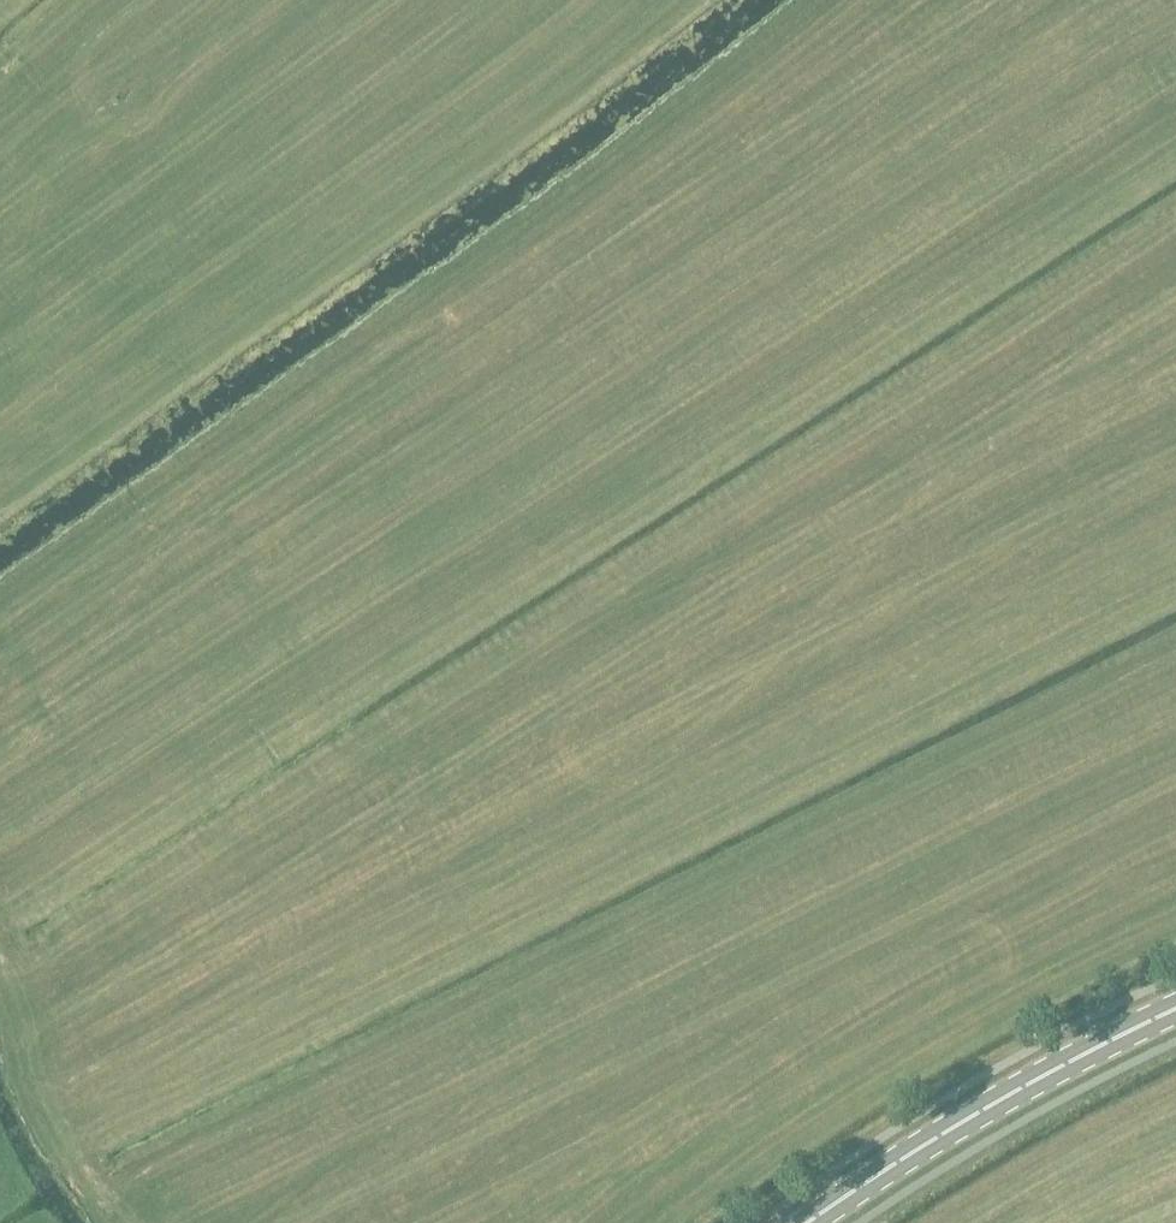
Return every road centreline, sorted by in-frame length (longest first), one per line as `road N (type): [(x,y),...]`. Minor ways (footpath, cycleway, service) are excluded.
road 1 (primary): [(809,1222),(999,1102),(1175,1010)]

